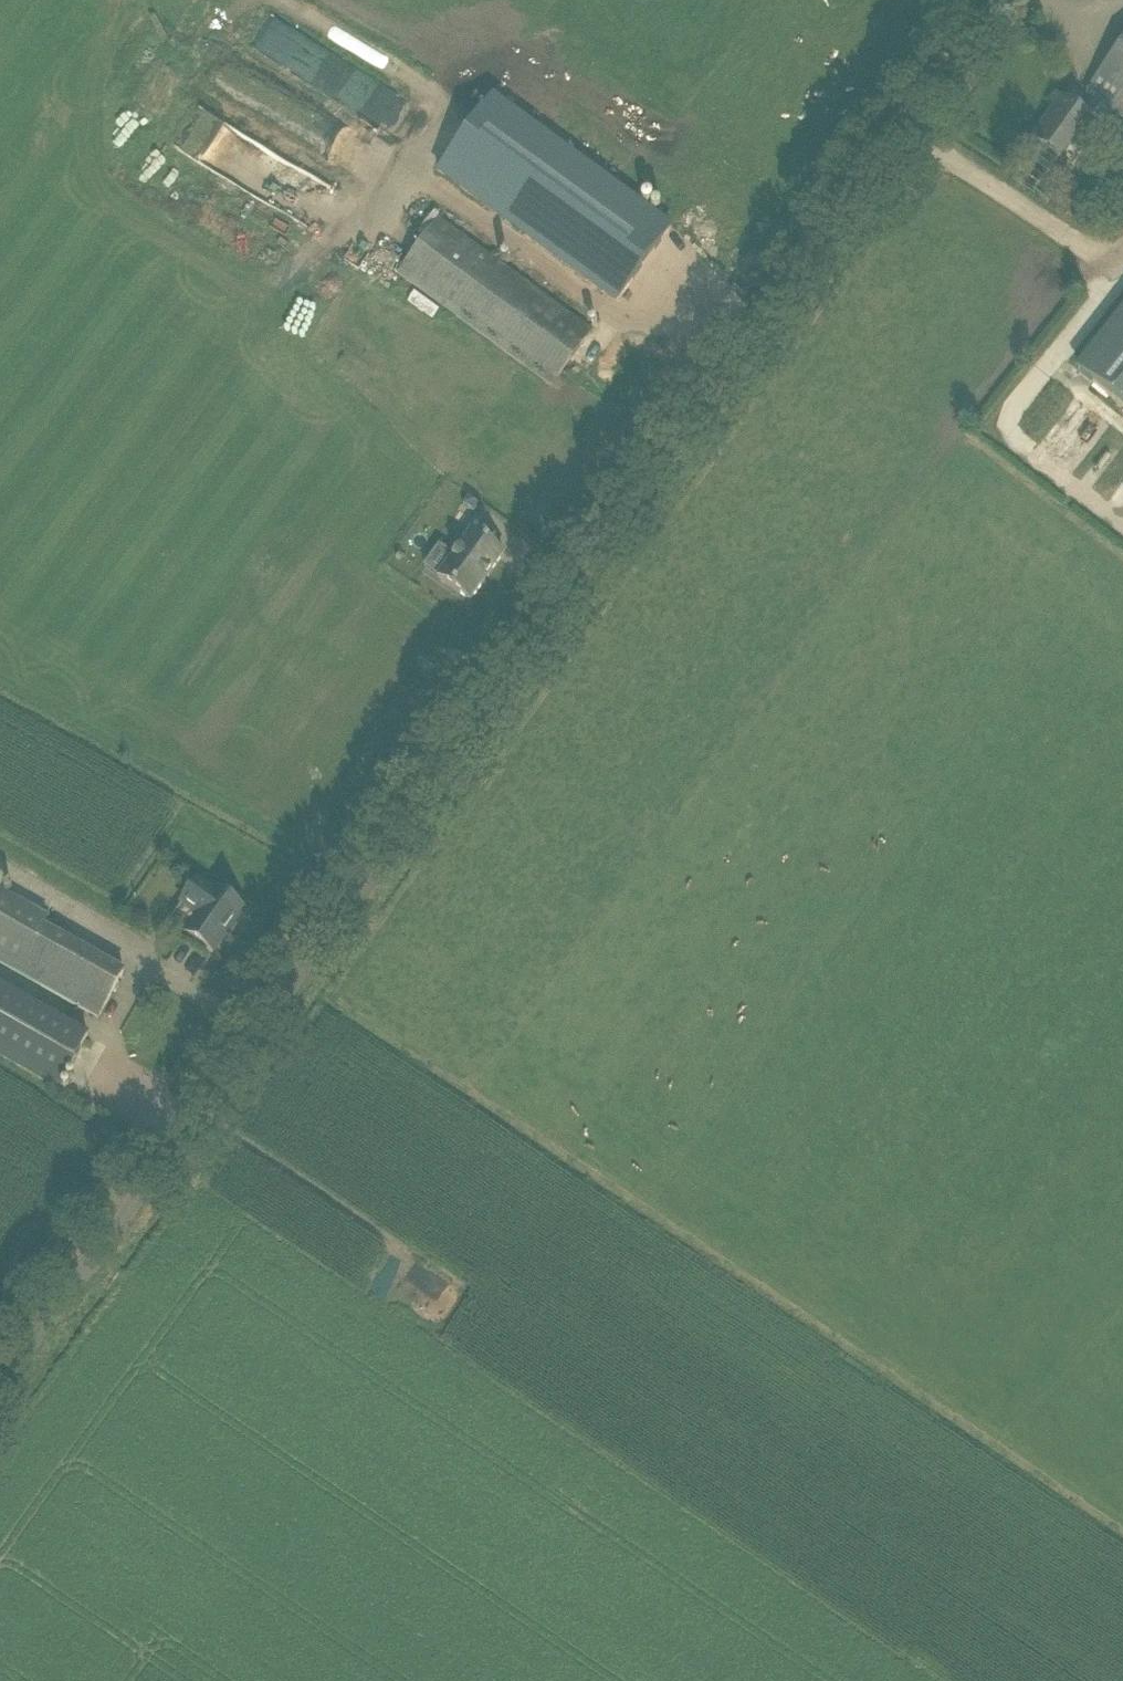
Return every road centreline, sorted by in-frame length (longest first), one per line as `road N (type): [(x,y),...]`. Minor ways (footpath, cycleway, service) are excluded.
road 1 (unclassified): [(0,1409),(1012,0)]

